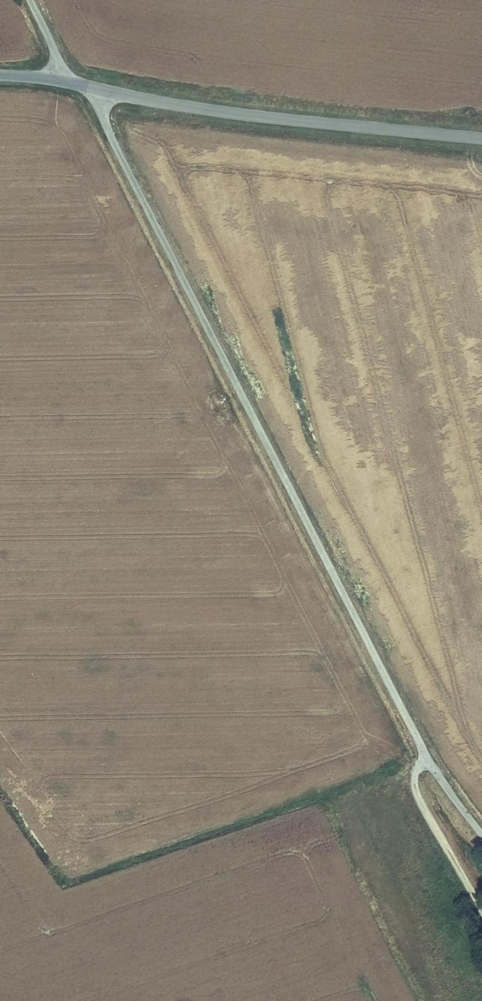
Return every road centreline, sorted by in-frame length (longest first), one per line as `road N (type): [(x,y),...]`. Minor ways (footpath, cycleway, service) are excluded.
road 1 (unclassified): [(481,835),(427,758),(113,145),(103,91)]
road 2 (tertiary): [(103,91),(481,138)]
road 3 (track): [(481,914),(415,784),(427,758)]

